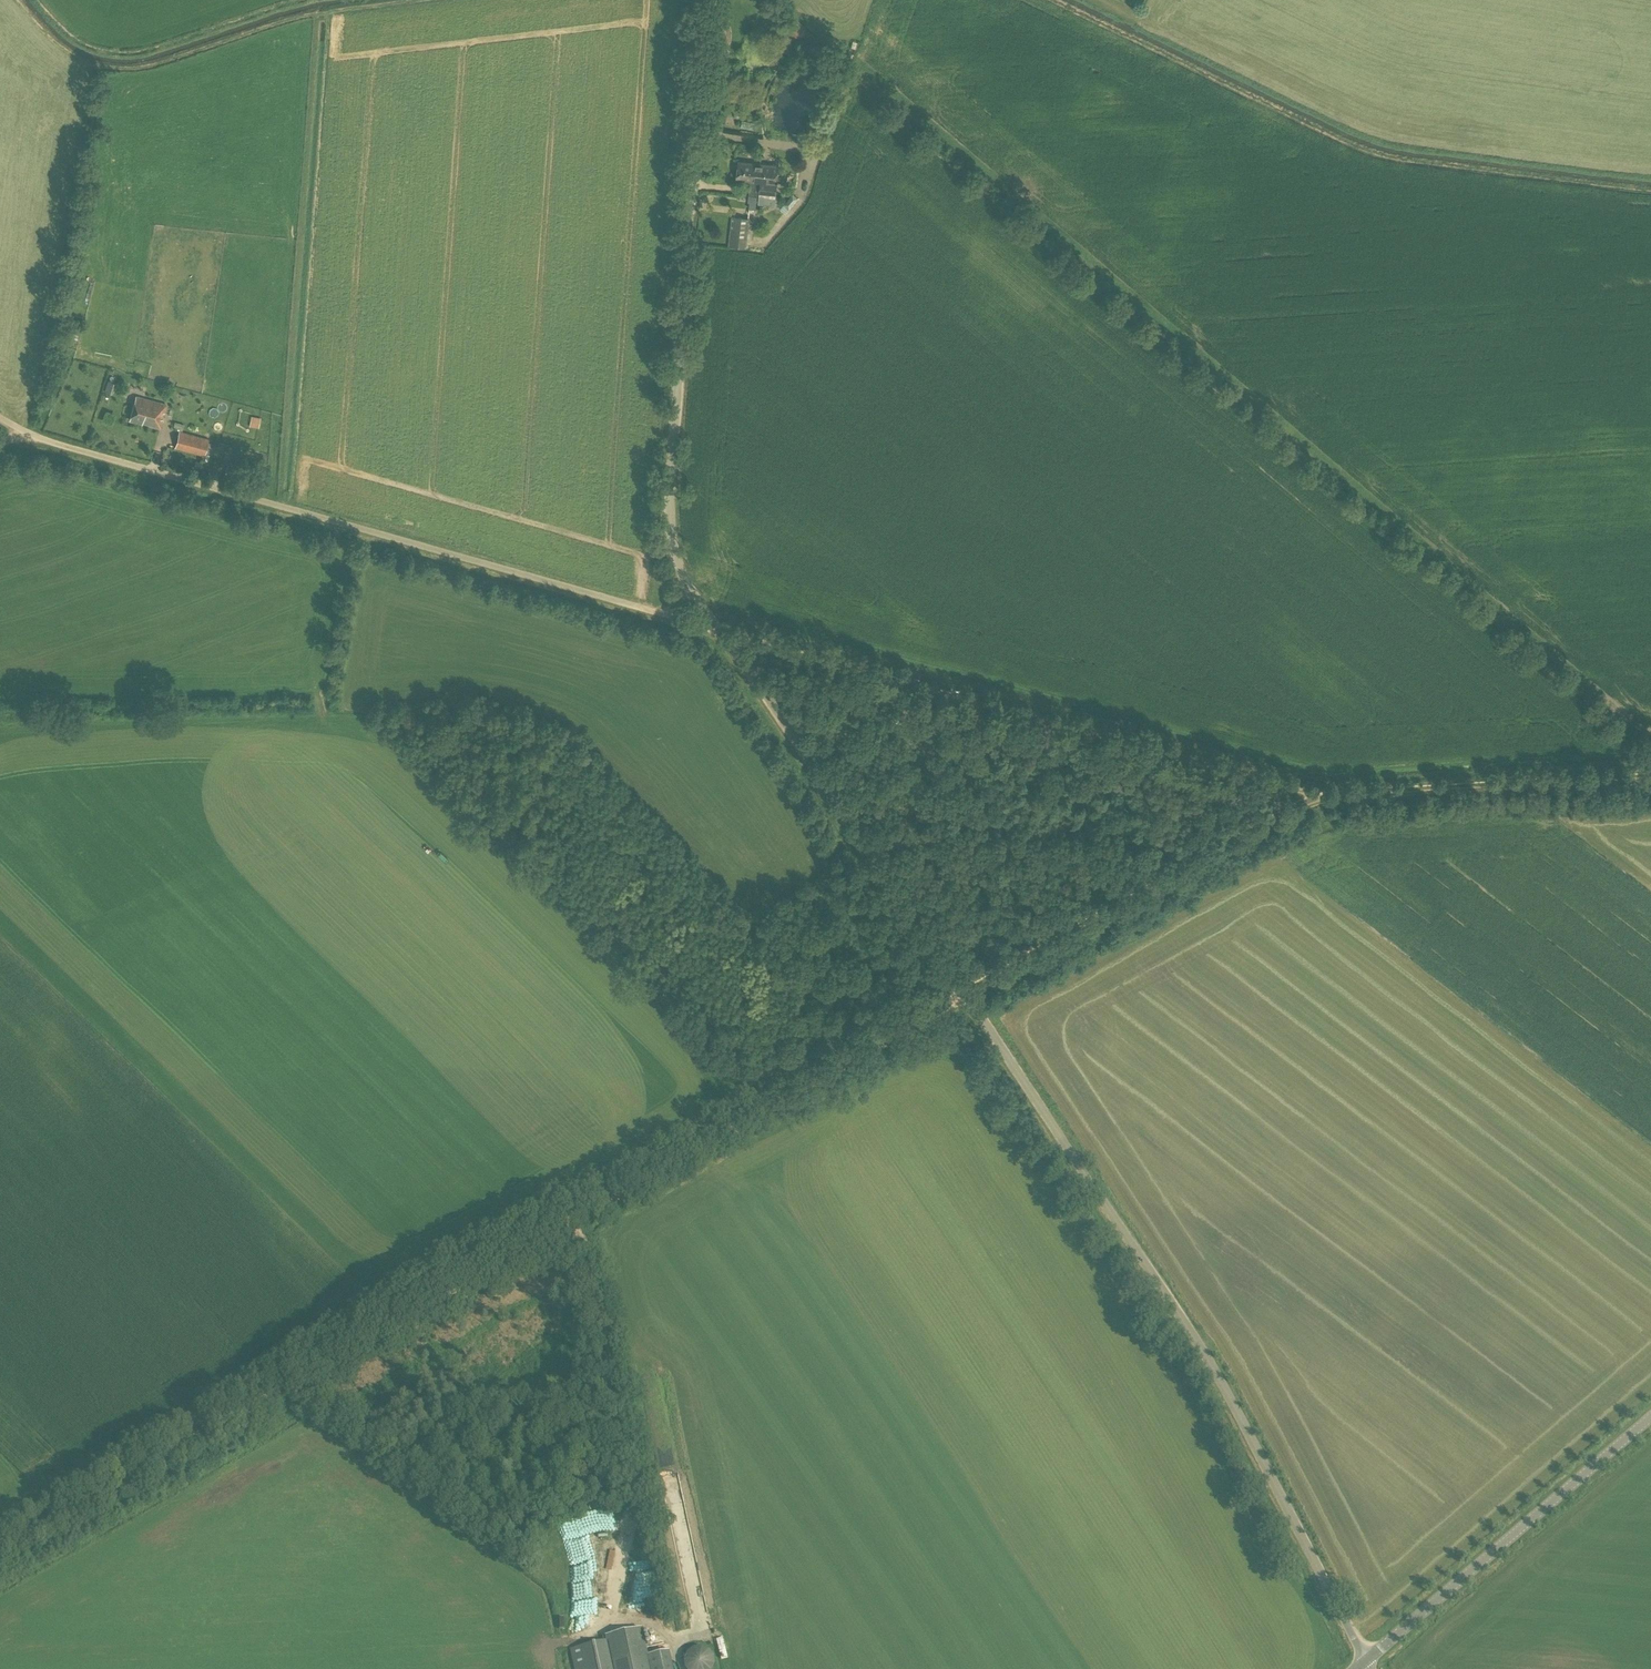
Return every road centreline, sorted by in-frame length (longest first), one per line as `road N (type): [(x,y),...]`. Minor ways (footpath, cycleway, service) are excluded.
road 1 (unclassified): [(1365,1660),(1200,1345),(720,631)]
road 2 (track): [(0,1547),(964,993)]
road 3 (track): [(968,998),(1314,804),(1650,781)]
road 4 (unclassified): [(671,615),(61,446),(0,417)]
road 5 (track): [(1309,799),(720,631)]
road 6 (unclassified): [(693,592),(673,544),(670,502),(703,0)]
road 7 (tertiary): [(1365,1660),(1650,1416)]
road 8 (track): [(583,1215),(651,1562)]

